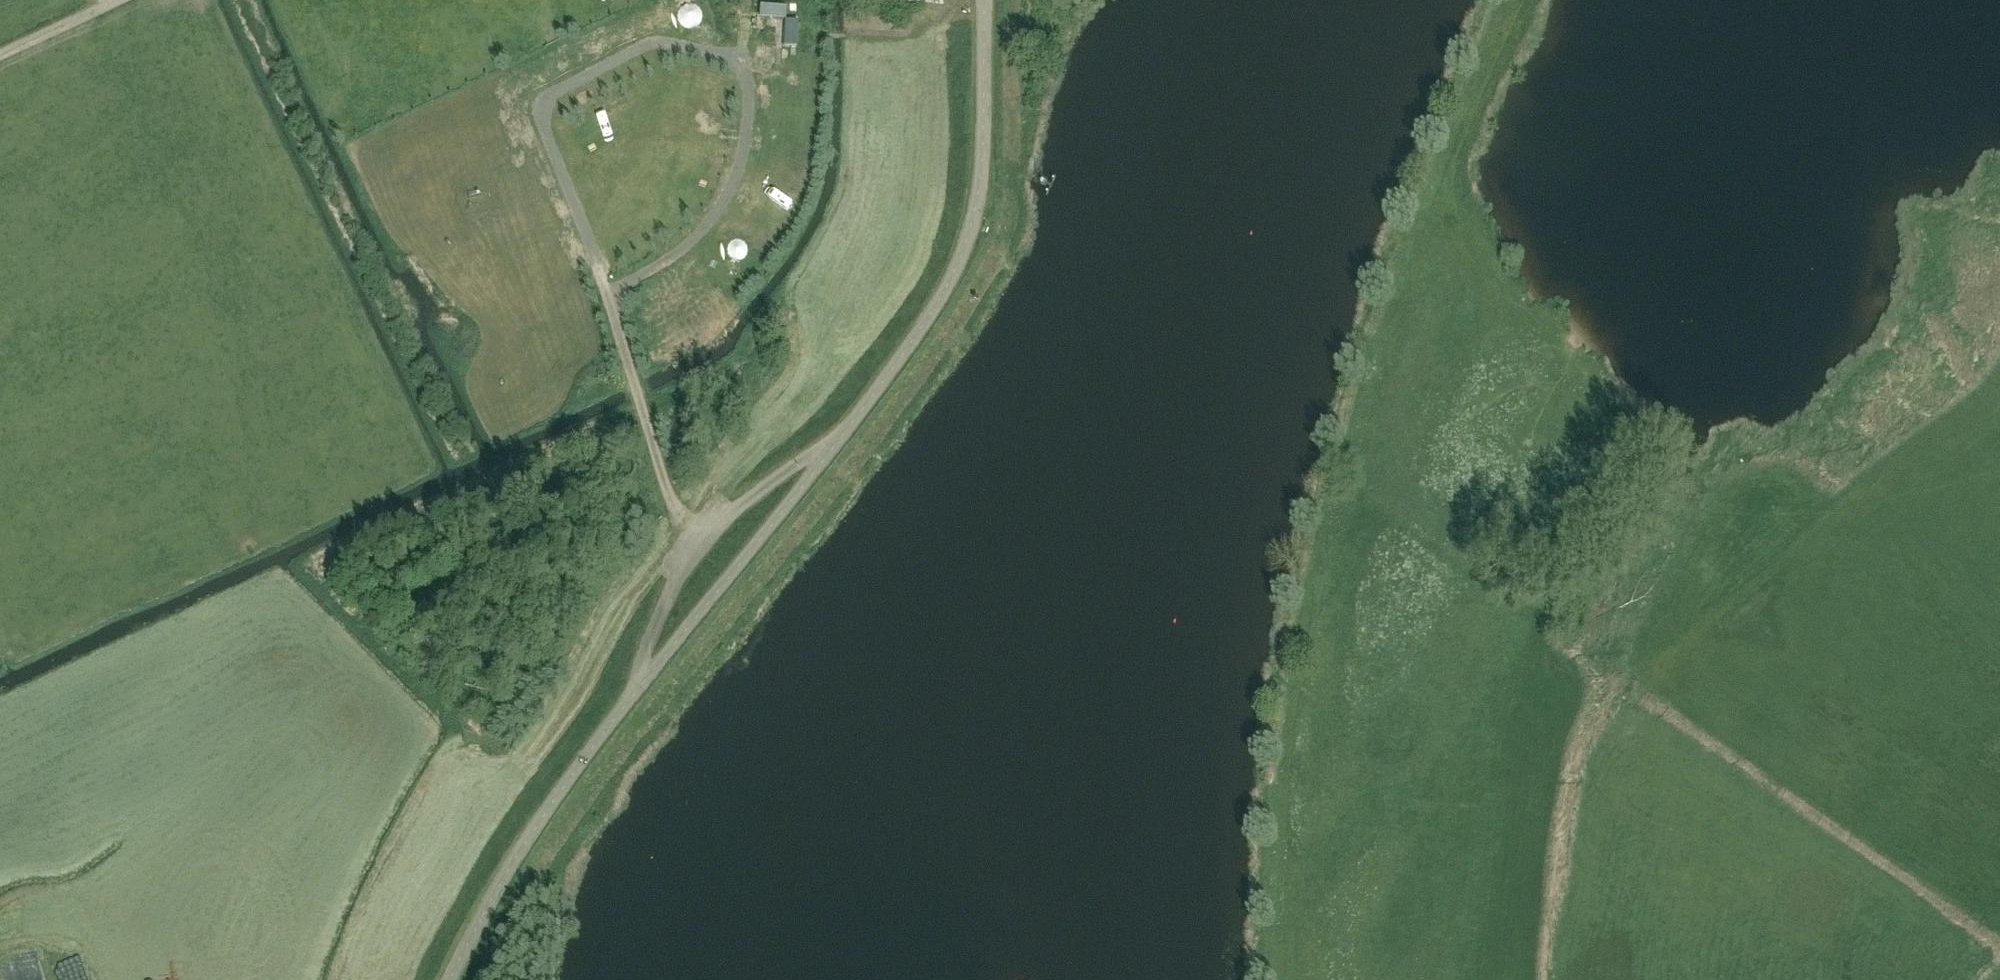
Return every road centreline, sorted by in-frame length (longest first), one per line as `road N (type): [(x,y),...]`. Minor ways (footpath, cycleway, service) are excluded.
road 1 (unclassified): [(451,979),(509,864),(559,789),(810,474),(958,270),(983,168),(984,0)]
road 2 (track): [(0,55),(119,0)]

